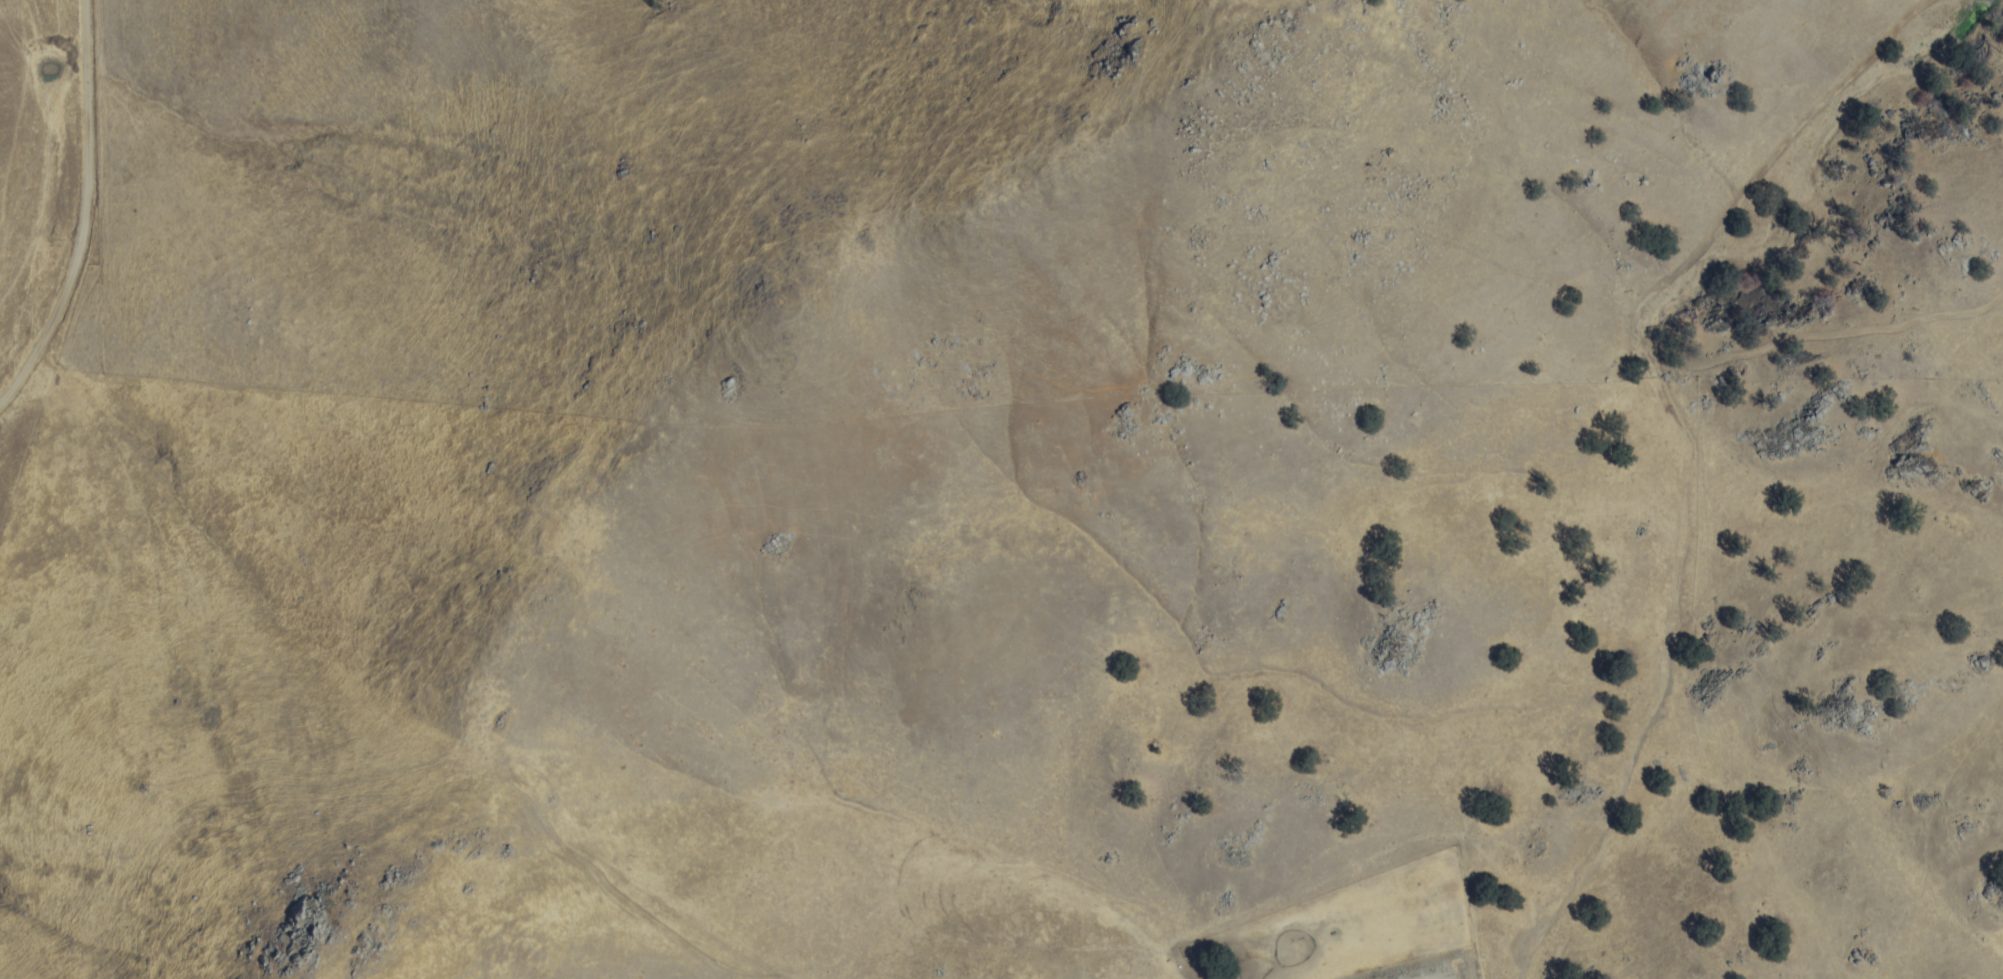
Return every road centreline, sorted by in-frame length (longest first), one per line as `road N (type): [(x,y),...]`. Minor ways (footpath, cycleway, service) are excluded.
road 1 (track): [(91,0),(90,233),(36,360),(0,410)]

